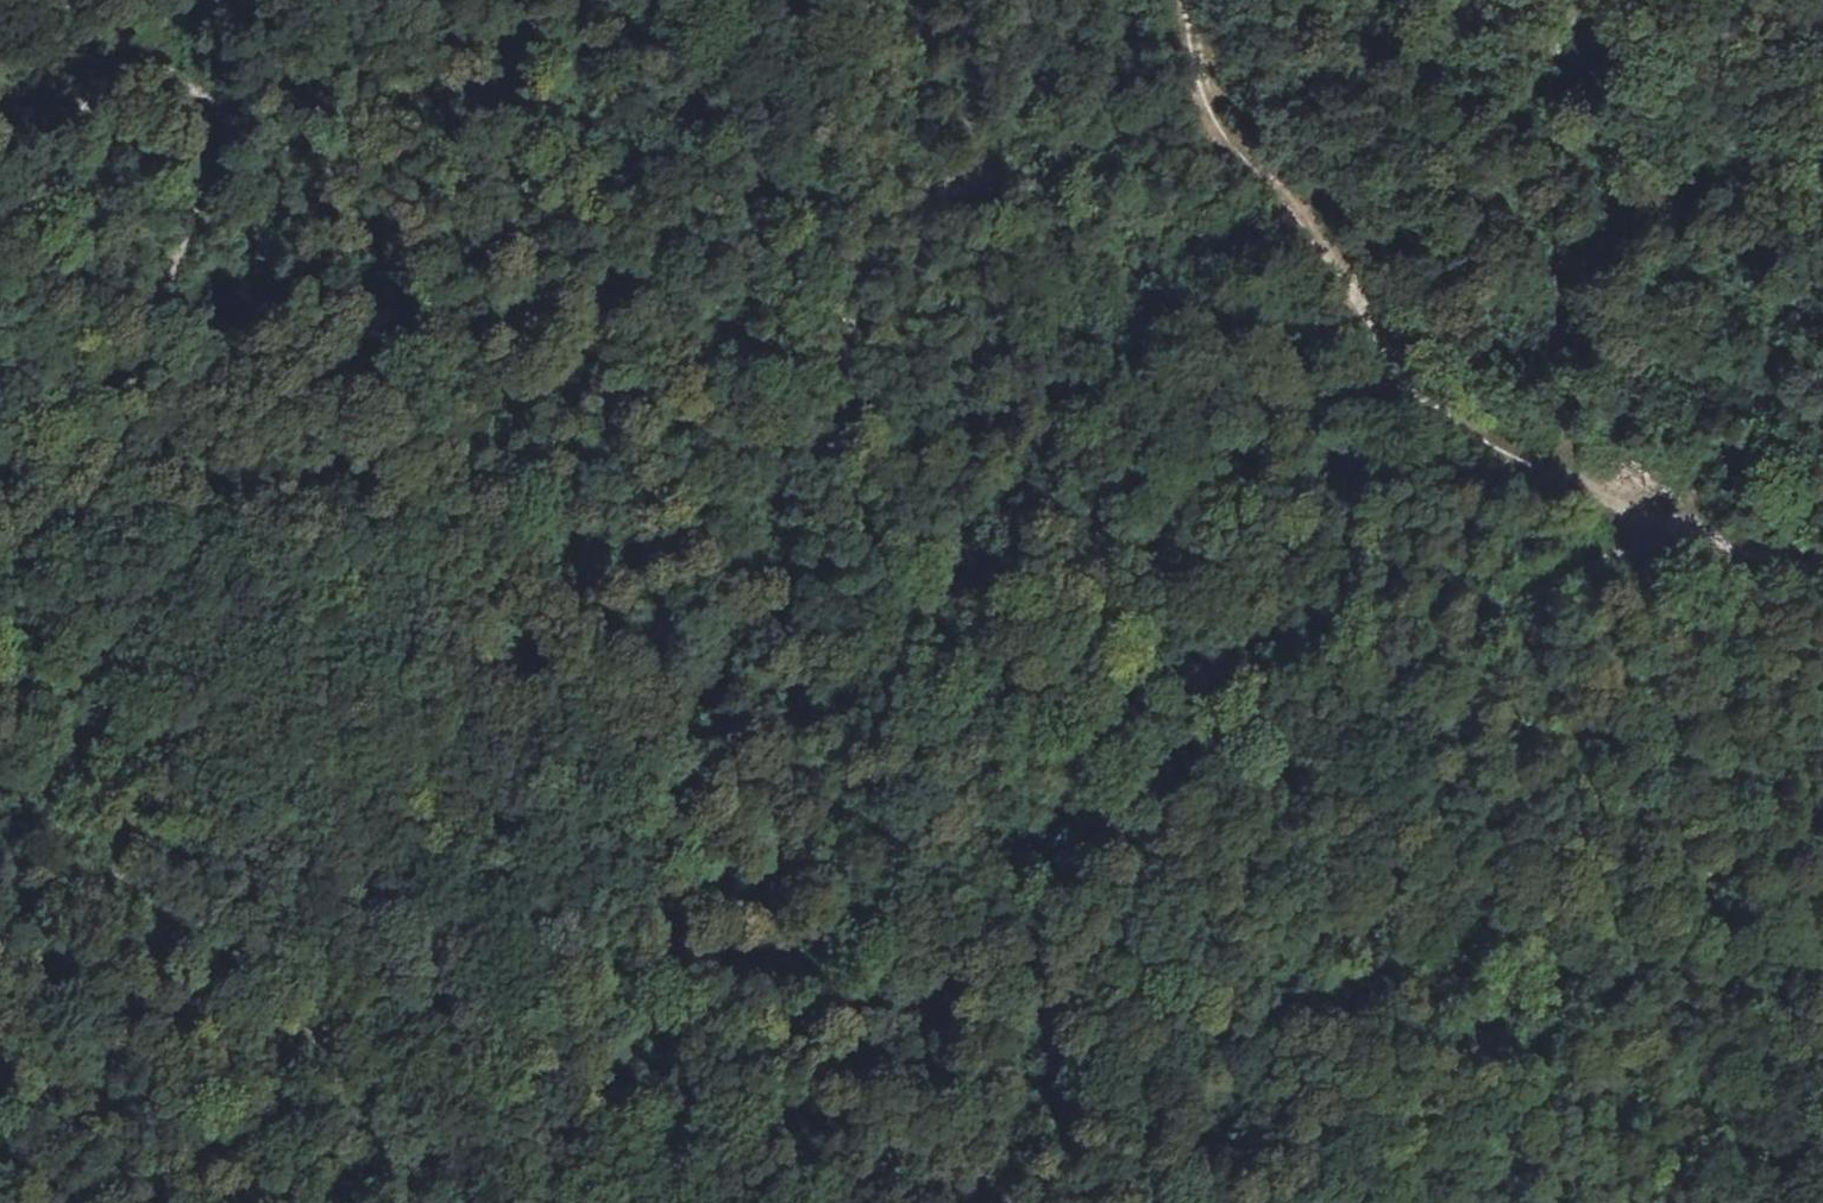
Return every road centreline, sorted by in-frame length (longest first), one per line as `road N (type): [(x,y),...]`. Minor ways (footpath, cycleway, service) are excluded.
road 1 (track): [(0,212),(44,198),(79,129),(122,72),(177,79),(205,122),(208,174),(160,336),(172,407),(220,458),(327,473),(454,505),(525,551),(625,668),(1074,712),(1252,716),(1354,687),(1597,568),(1695,530)]
road 2 (track): [(1822,572),(1566,484),(1473,434),(1414,390),(1289,204),(1225,133),(1197,70),(1187,0)]
road 3 (track): [(520,0),(523,161),(574,606)]

